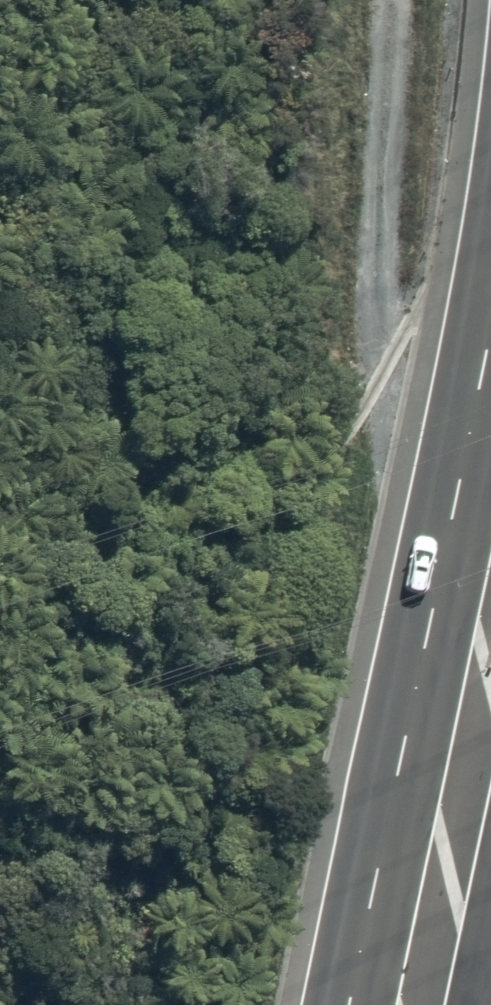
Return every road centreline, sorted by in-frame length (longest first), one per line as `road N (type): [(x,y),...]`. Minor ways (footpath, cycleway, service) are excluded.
road 1 (trunk): [(365,905),(490,299)]
road 2 (track): [(453,484),(392,334),(382,277),(385,0)]
road 3 (trunk): [(490,881),(465,1004)]

